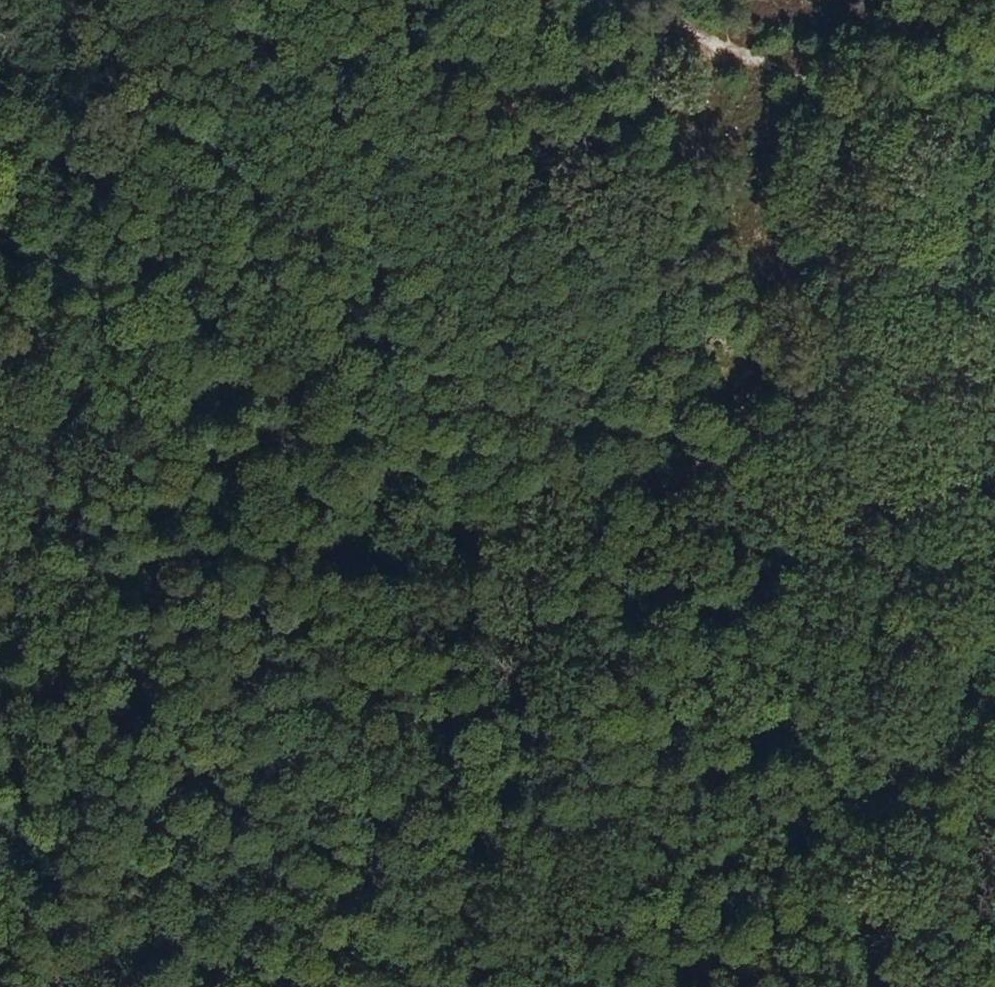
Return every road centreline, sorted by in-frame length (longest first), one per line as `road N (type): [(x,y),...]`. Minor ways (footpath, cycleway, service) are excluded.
road 1 (track): [(994,600),(679,540),(265,523),(0,340)]
road 2 (track): [(994,129),(662,18),(635,0)]

